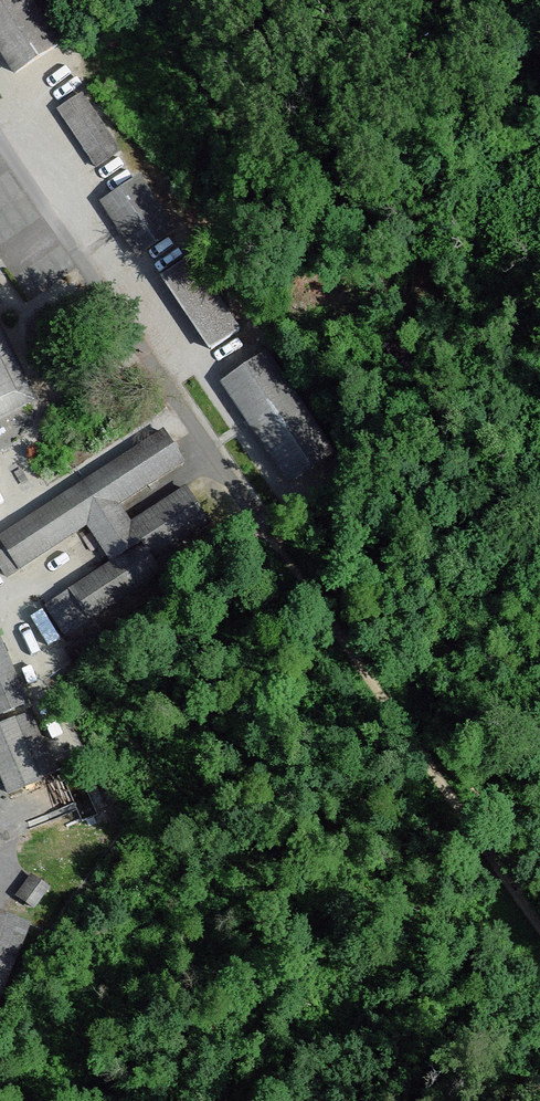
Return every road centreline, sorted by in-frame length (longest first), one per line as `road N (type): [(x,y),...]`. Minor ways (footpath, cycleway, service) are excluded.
road 1 (track): [(539,905),(262,499)]

